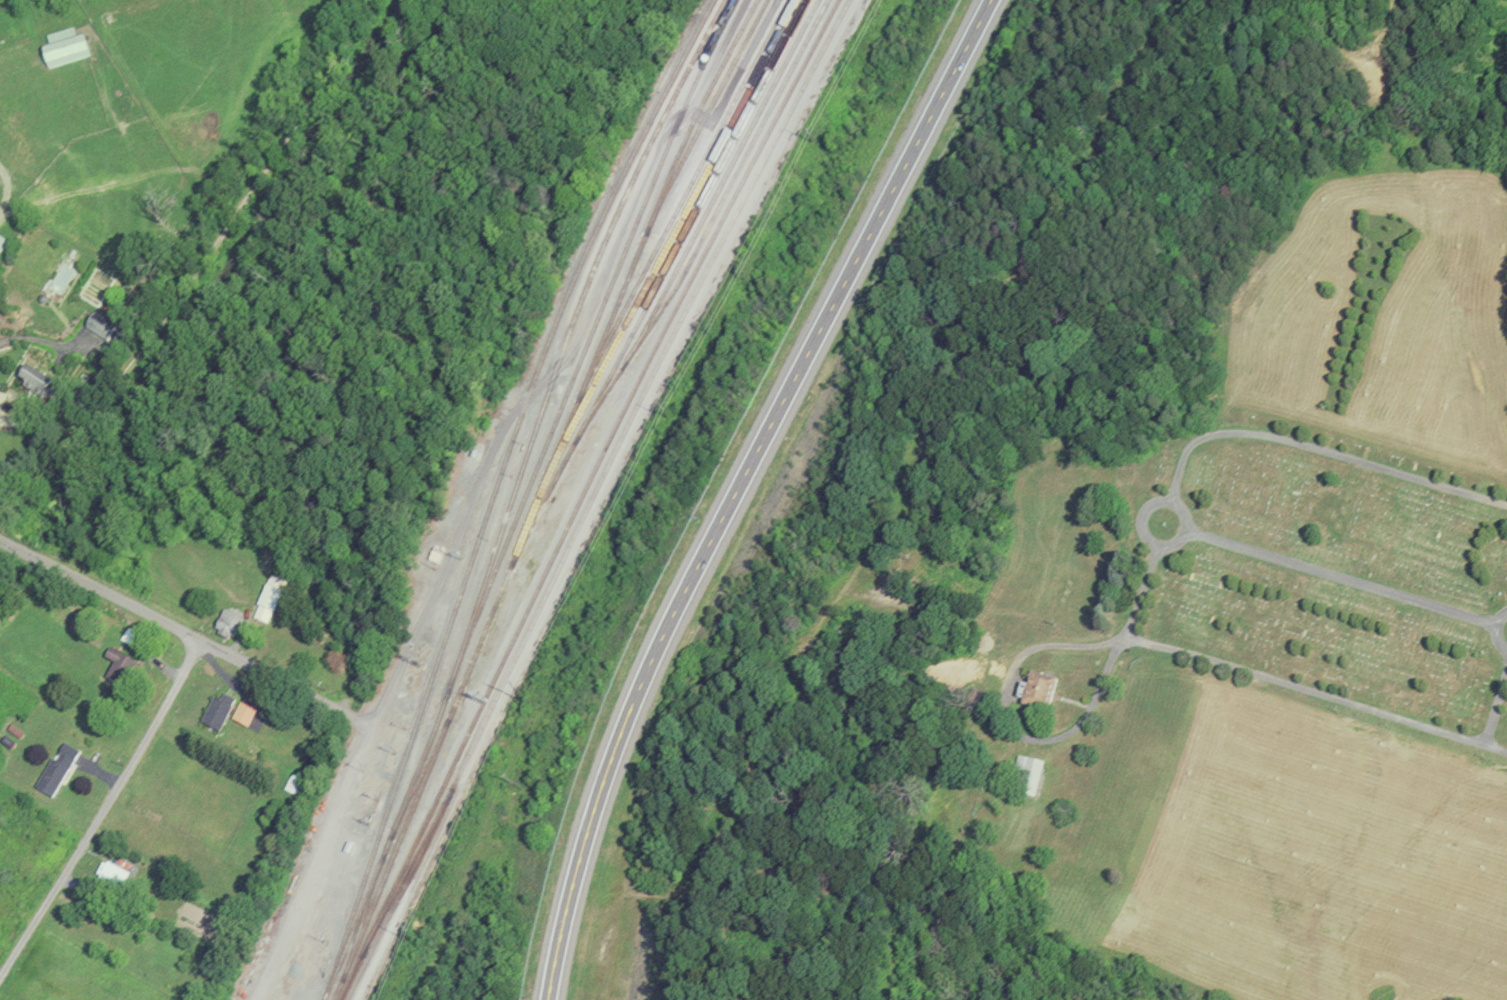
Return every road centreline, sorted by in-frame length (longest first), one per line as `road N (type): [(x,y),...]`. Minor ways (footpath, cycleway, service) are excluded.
road 1 (primary): [(990,0),(735,494)]
road 2 (primary): [(548,999),(621,732),(735,494)]
road 3 (residential): [(200,641),(0,979)]
road 4 (residential): [(0,539),(350,717)]

